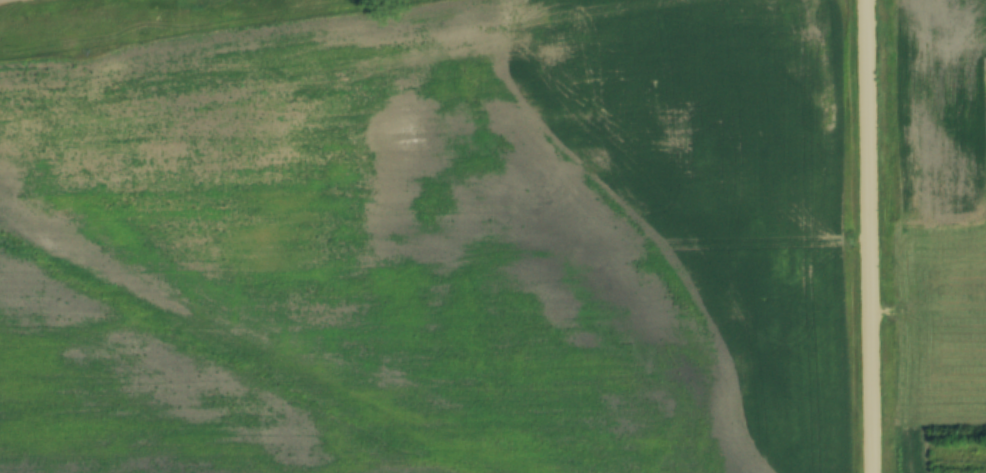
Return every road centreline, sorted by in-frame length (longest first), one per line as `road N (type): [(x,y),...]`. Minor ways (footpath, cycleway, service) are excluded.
road 1 (residential): [(872,472),(868,0)]

